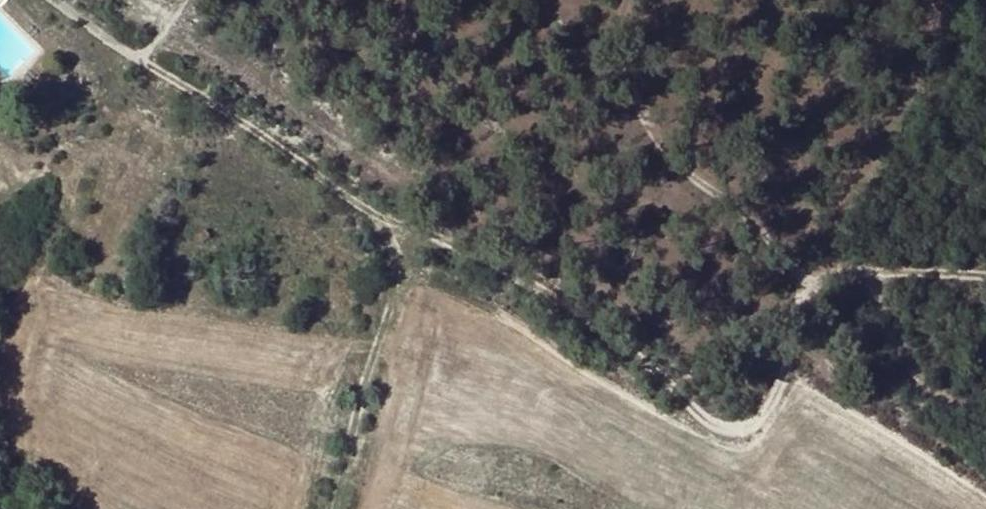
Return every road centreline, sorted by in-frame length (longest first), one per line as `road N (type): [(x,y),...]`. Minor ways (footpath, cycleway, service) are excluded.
road 1 (track): [(55,0),(379,215),(546,292),(646,361),(710,424),(730,429),(764,410),(782,379),(799,305),(834,275),(985,277)]
road 2 (track): [(379,215),(399,267),(397,297),(369,372),(337,508)]
road 3 (track): [(851,274),(872,289),(917,384),(985,433)]

